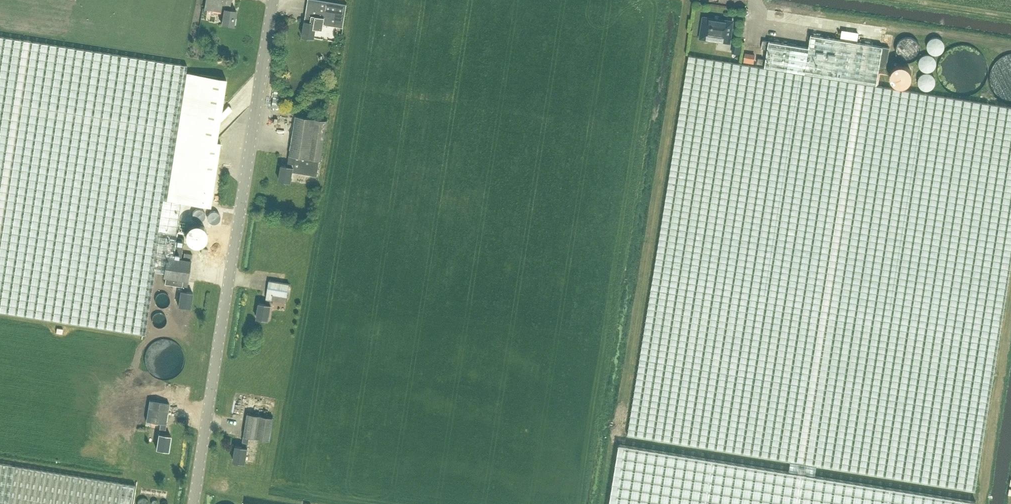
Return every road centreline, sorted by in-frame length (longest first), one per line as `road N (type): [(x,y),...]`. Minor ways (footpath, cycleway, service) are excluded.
road 1 (residential): [(195,503),(274,0)]

